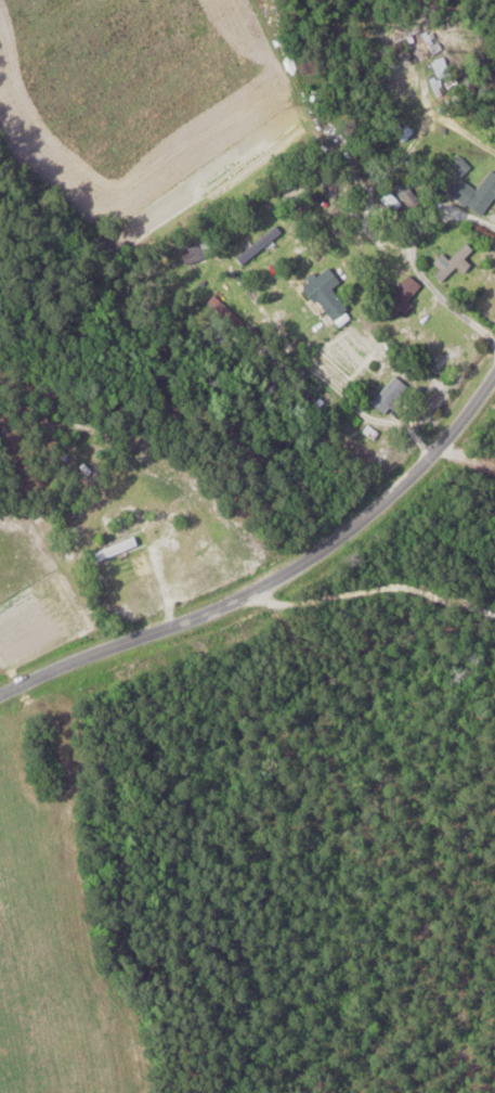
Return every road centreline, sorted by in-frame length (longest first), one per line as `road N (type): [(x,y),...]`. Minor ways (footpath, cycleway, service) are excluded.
road 1 (residential): [(0,697),(156,628),(250,599),(297,569),(399,488),(494,380)]
road 2 (residential): [(494,581),(261,592)]

